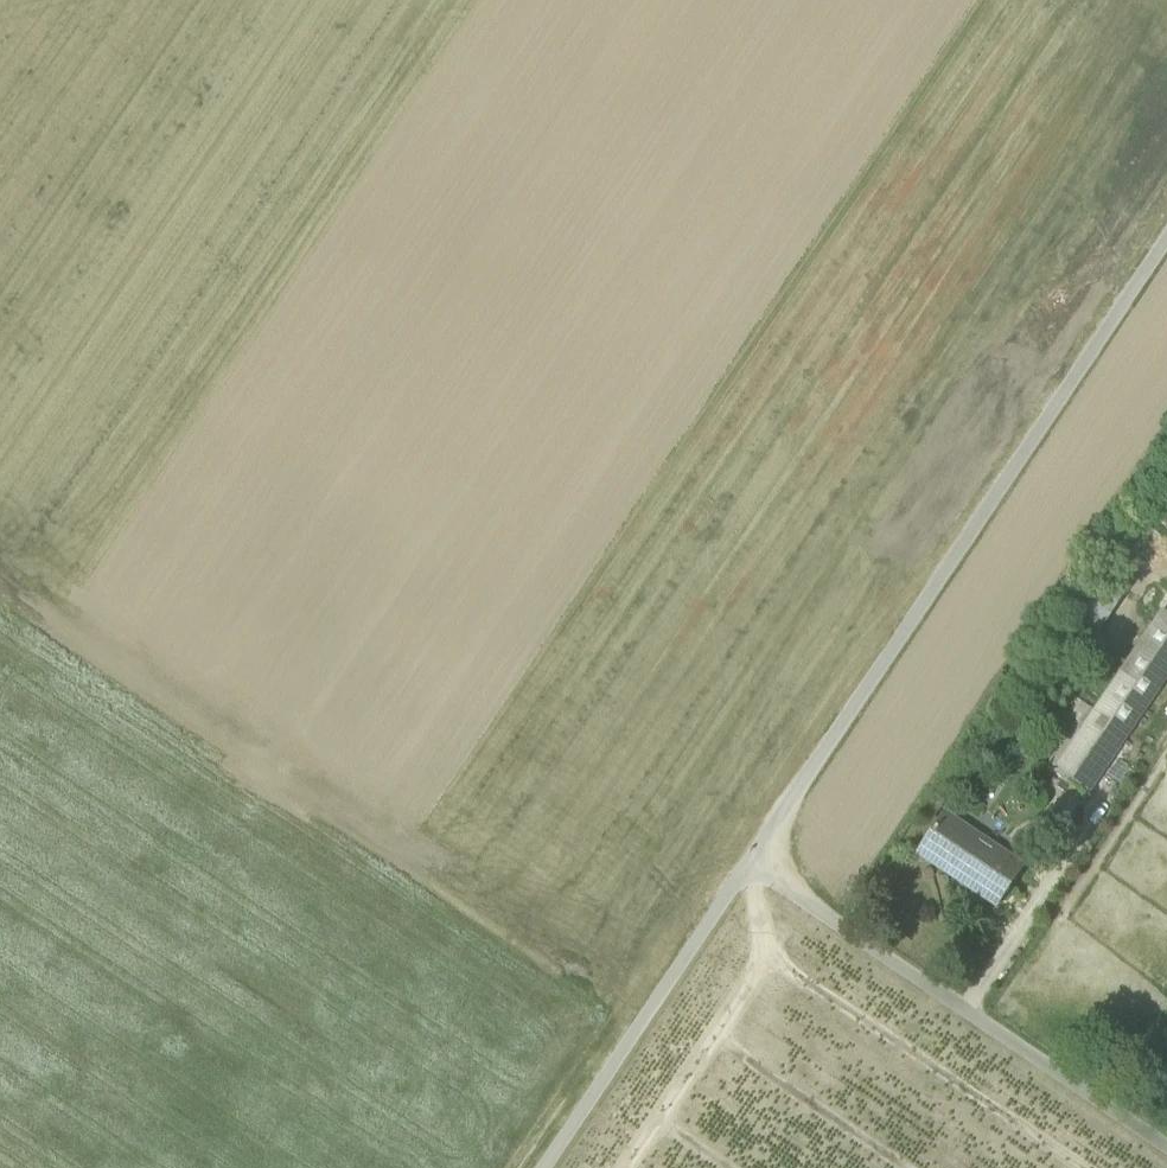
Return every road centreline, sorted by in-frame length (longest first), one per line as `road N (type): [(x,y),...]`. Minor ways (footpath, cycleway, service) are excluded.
road 1 (track): [(1166,239),(541,1167)]
road 2 (unclassified): [(1166,1145),(747,861)]
road 3 (track): [(969,1011),(1077,847),(1065,800)]

